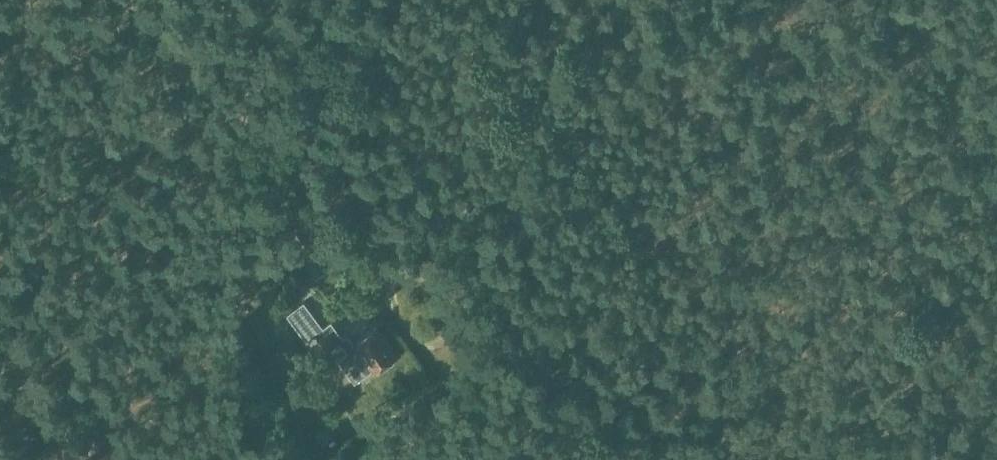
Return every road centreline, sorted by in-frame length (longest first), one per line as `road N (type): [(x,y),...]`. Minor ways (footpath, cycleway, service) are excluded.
road 1 (track): [(121,0),(230,114),(354,220),(383,263),(420,274),(450,297),(454,330),(432,343),(419,335),(389,281)]

